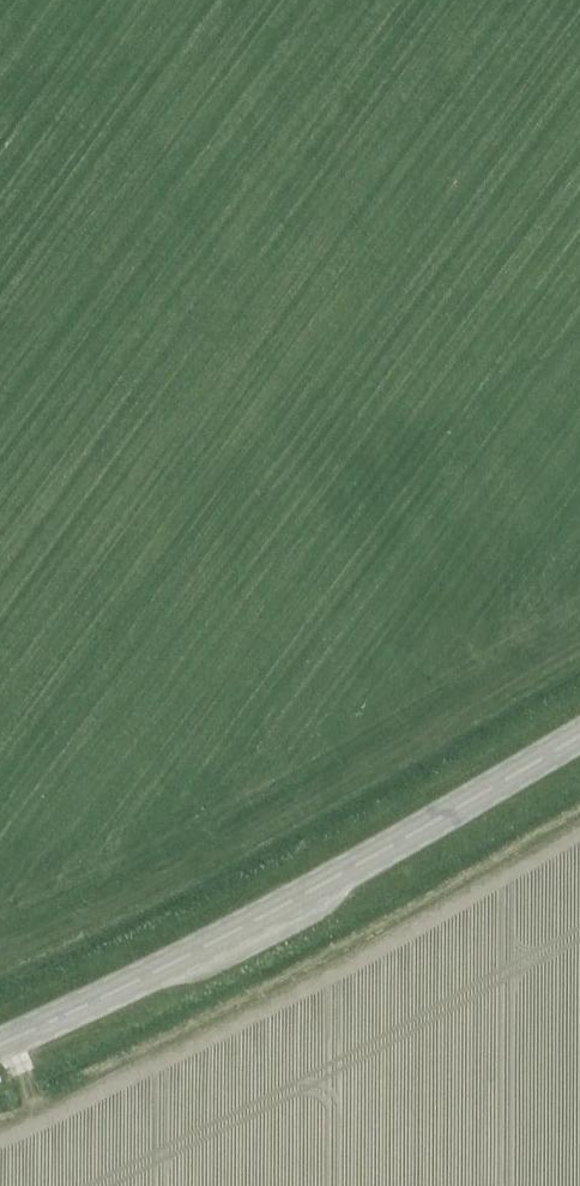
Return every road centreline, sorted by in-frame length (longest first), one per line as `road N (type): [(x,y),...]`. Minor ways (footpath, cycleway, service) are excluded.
road 1 (secondary): [(0,1043),(341,874),(579,733)]

